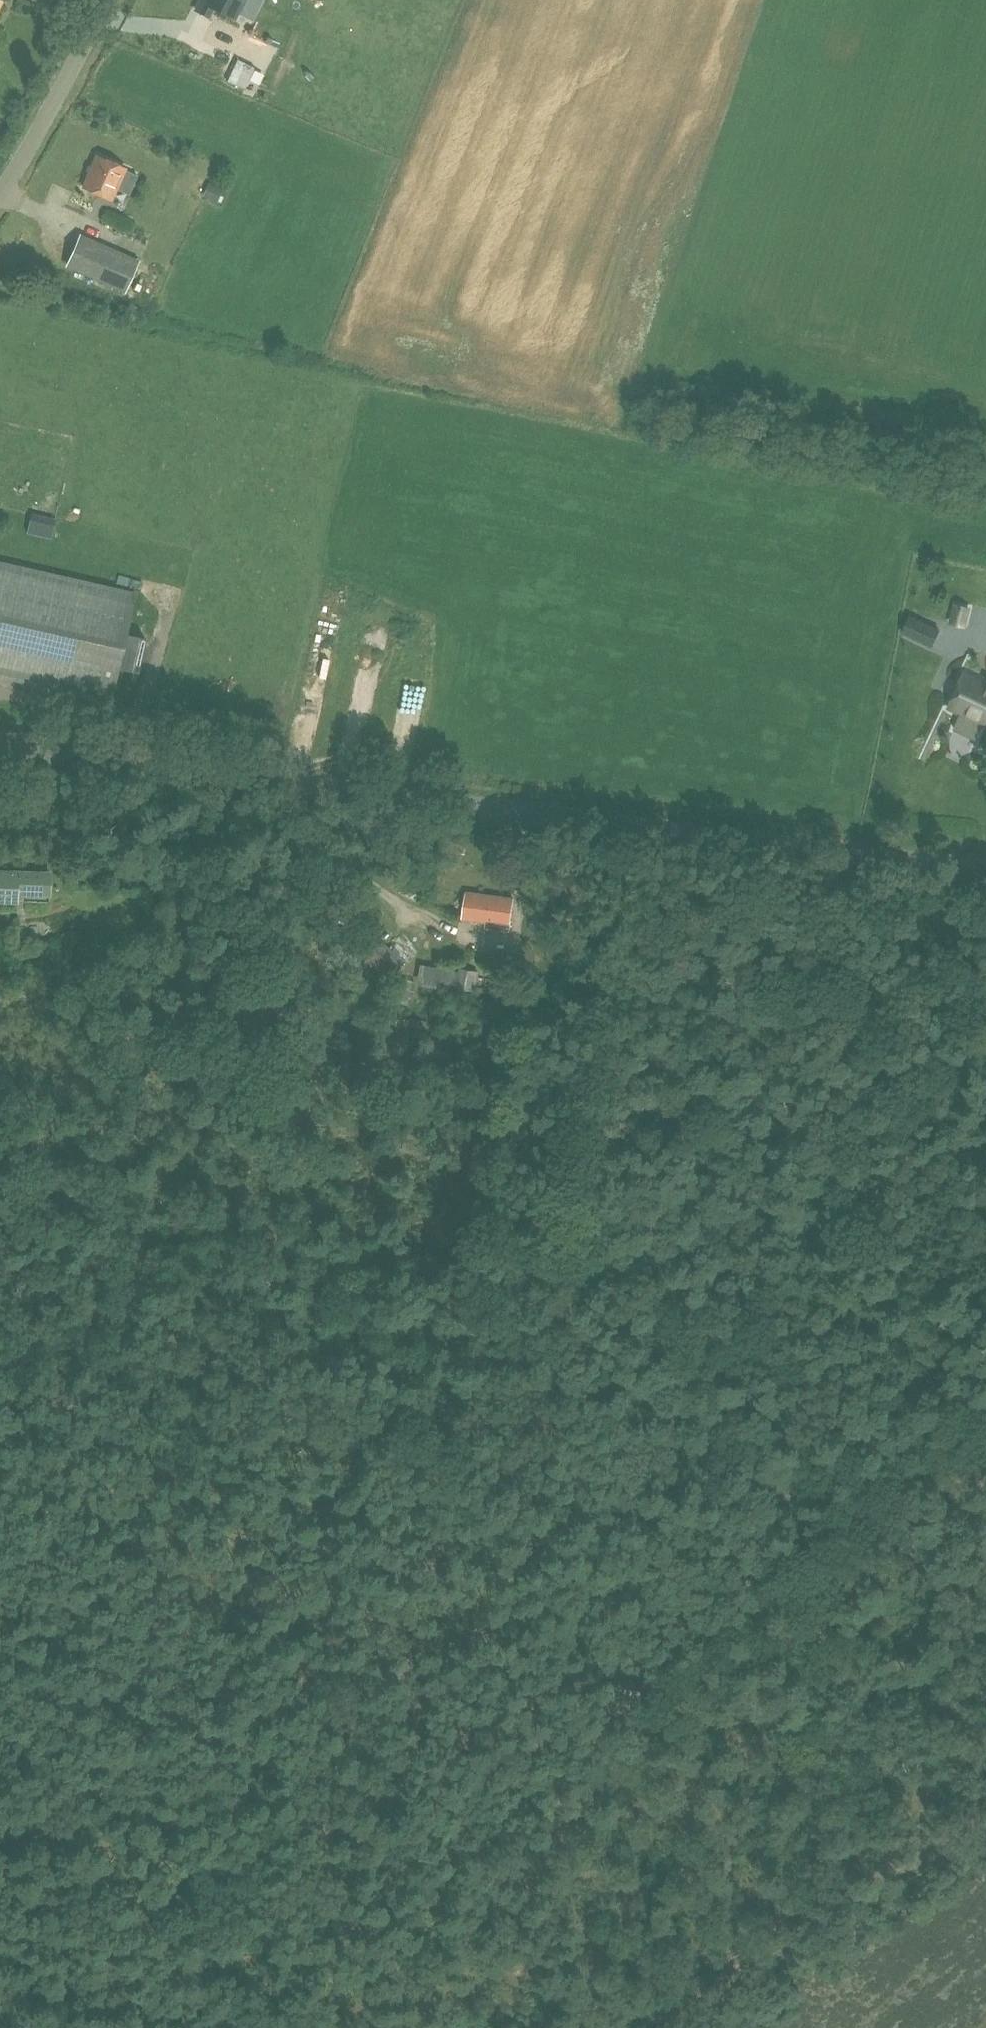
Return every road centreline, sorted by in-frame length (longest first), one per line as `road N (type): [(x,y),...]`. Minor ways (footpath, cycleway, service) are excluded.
road 1 (track): [(69,2027),(192,1896),(256,1856),(642,1695),(985,1400)]
road 2 (unclassified): [(985,869),(304,787)]
road 3 (unclassified): [(0,756),(61,755),(304,787)]
road 4 (unclassified): [(0,196),(41,139),(109,0)]

